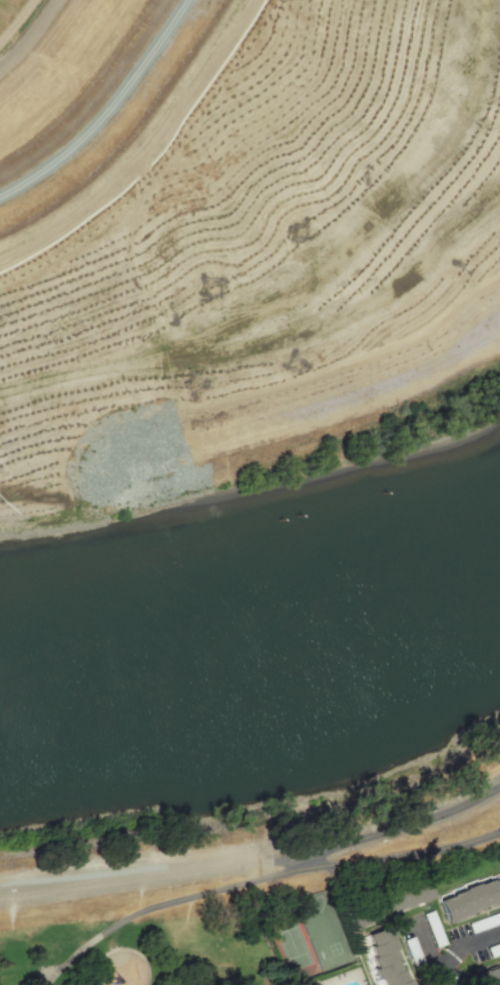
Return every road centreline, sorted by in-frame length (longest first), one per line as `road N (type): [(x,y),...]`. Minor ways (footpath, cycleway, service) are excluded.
road 1 (residential): [(187,441),(411,373),(499,334)]

